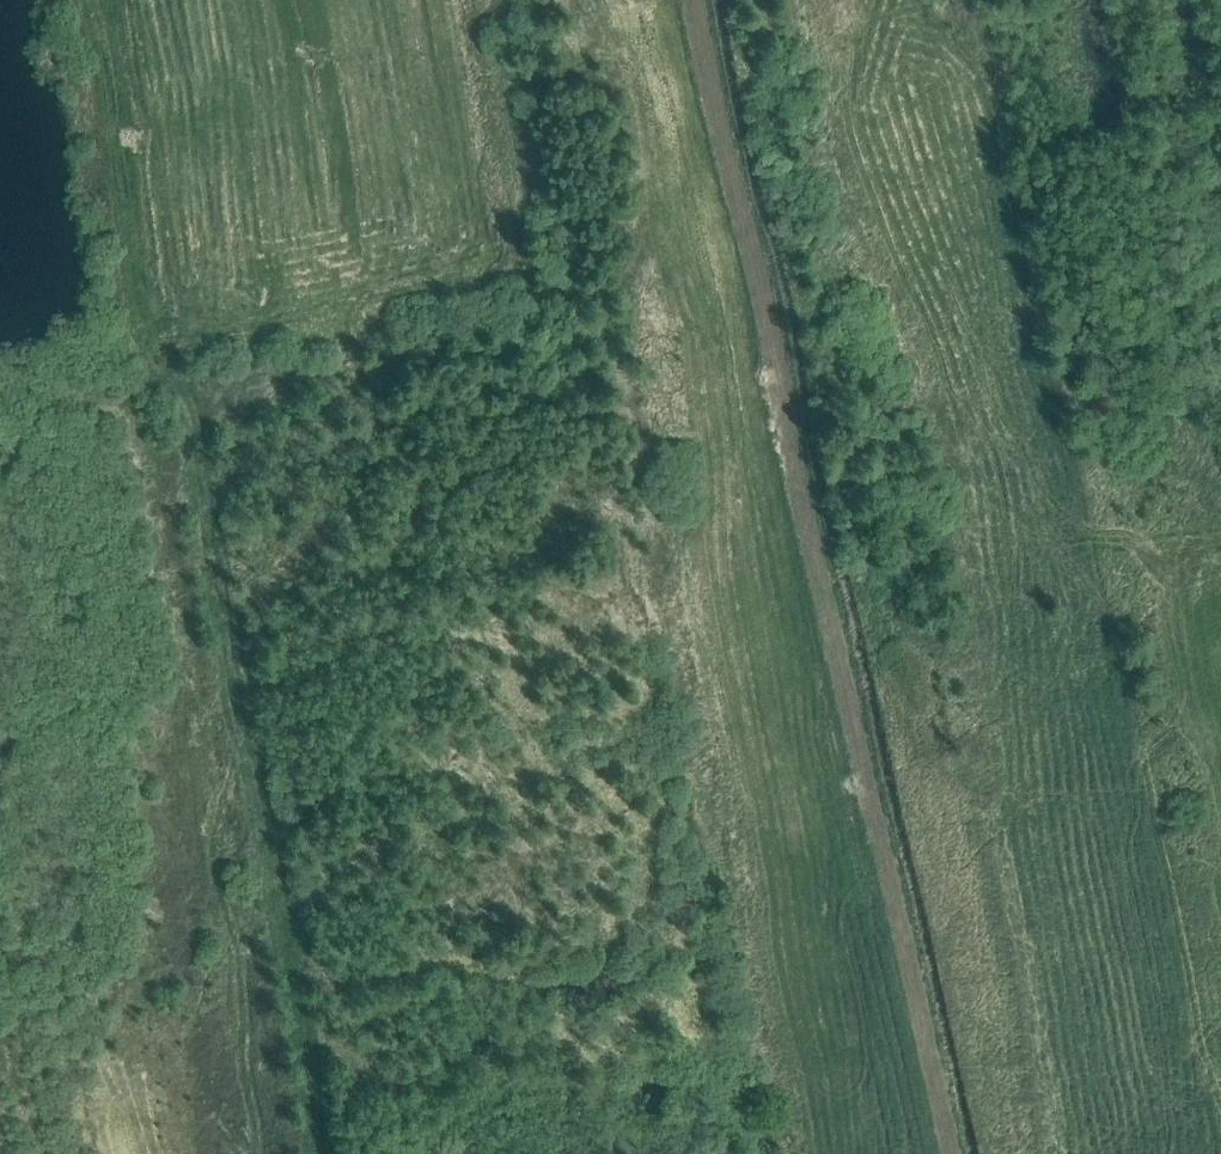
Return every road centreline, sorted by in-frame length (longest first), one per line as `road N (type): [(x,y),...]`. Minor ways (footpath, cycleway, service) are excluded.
road 1 (track): [(334,1153),(251,727),(232,686),(190,403),(147,363),(85,0)]
road 2 (track): [(950,1153),(703,0)]

